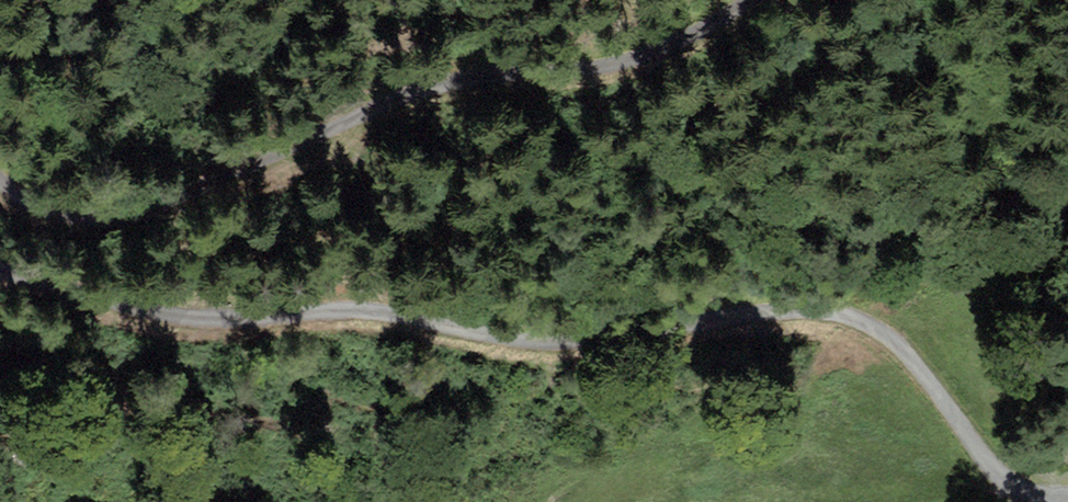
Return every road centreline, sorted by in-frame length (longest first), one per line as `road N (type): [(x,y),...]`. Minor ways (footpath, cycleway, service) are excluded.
road 1 (track): [(0,274),(182,318),(342,308),(527,342),(802,310),(848,314),(907,351),(1021,496)]
road 2 (track): [(754,0),(599,70),(439,84),(110,221),(61,216),(0,181)]

